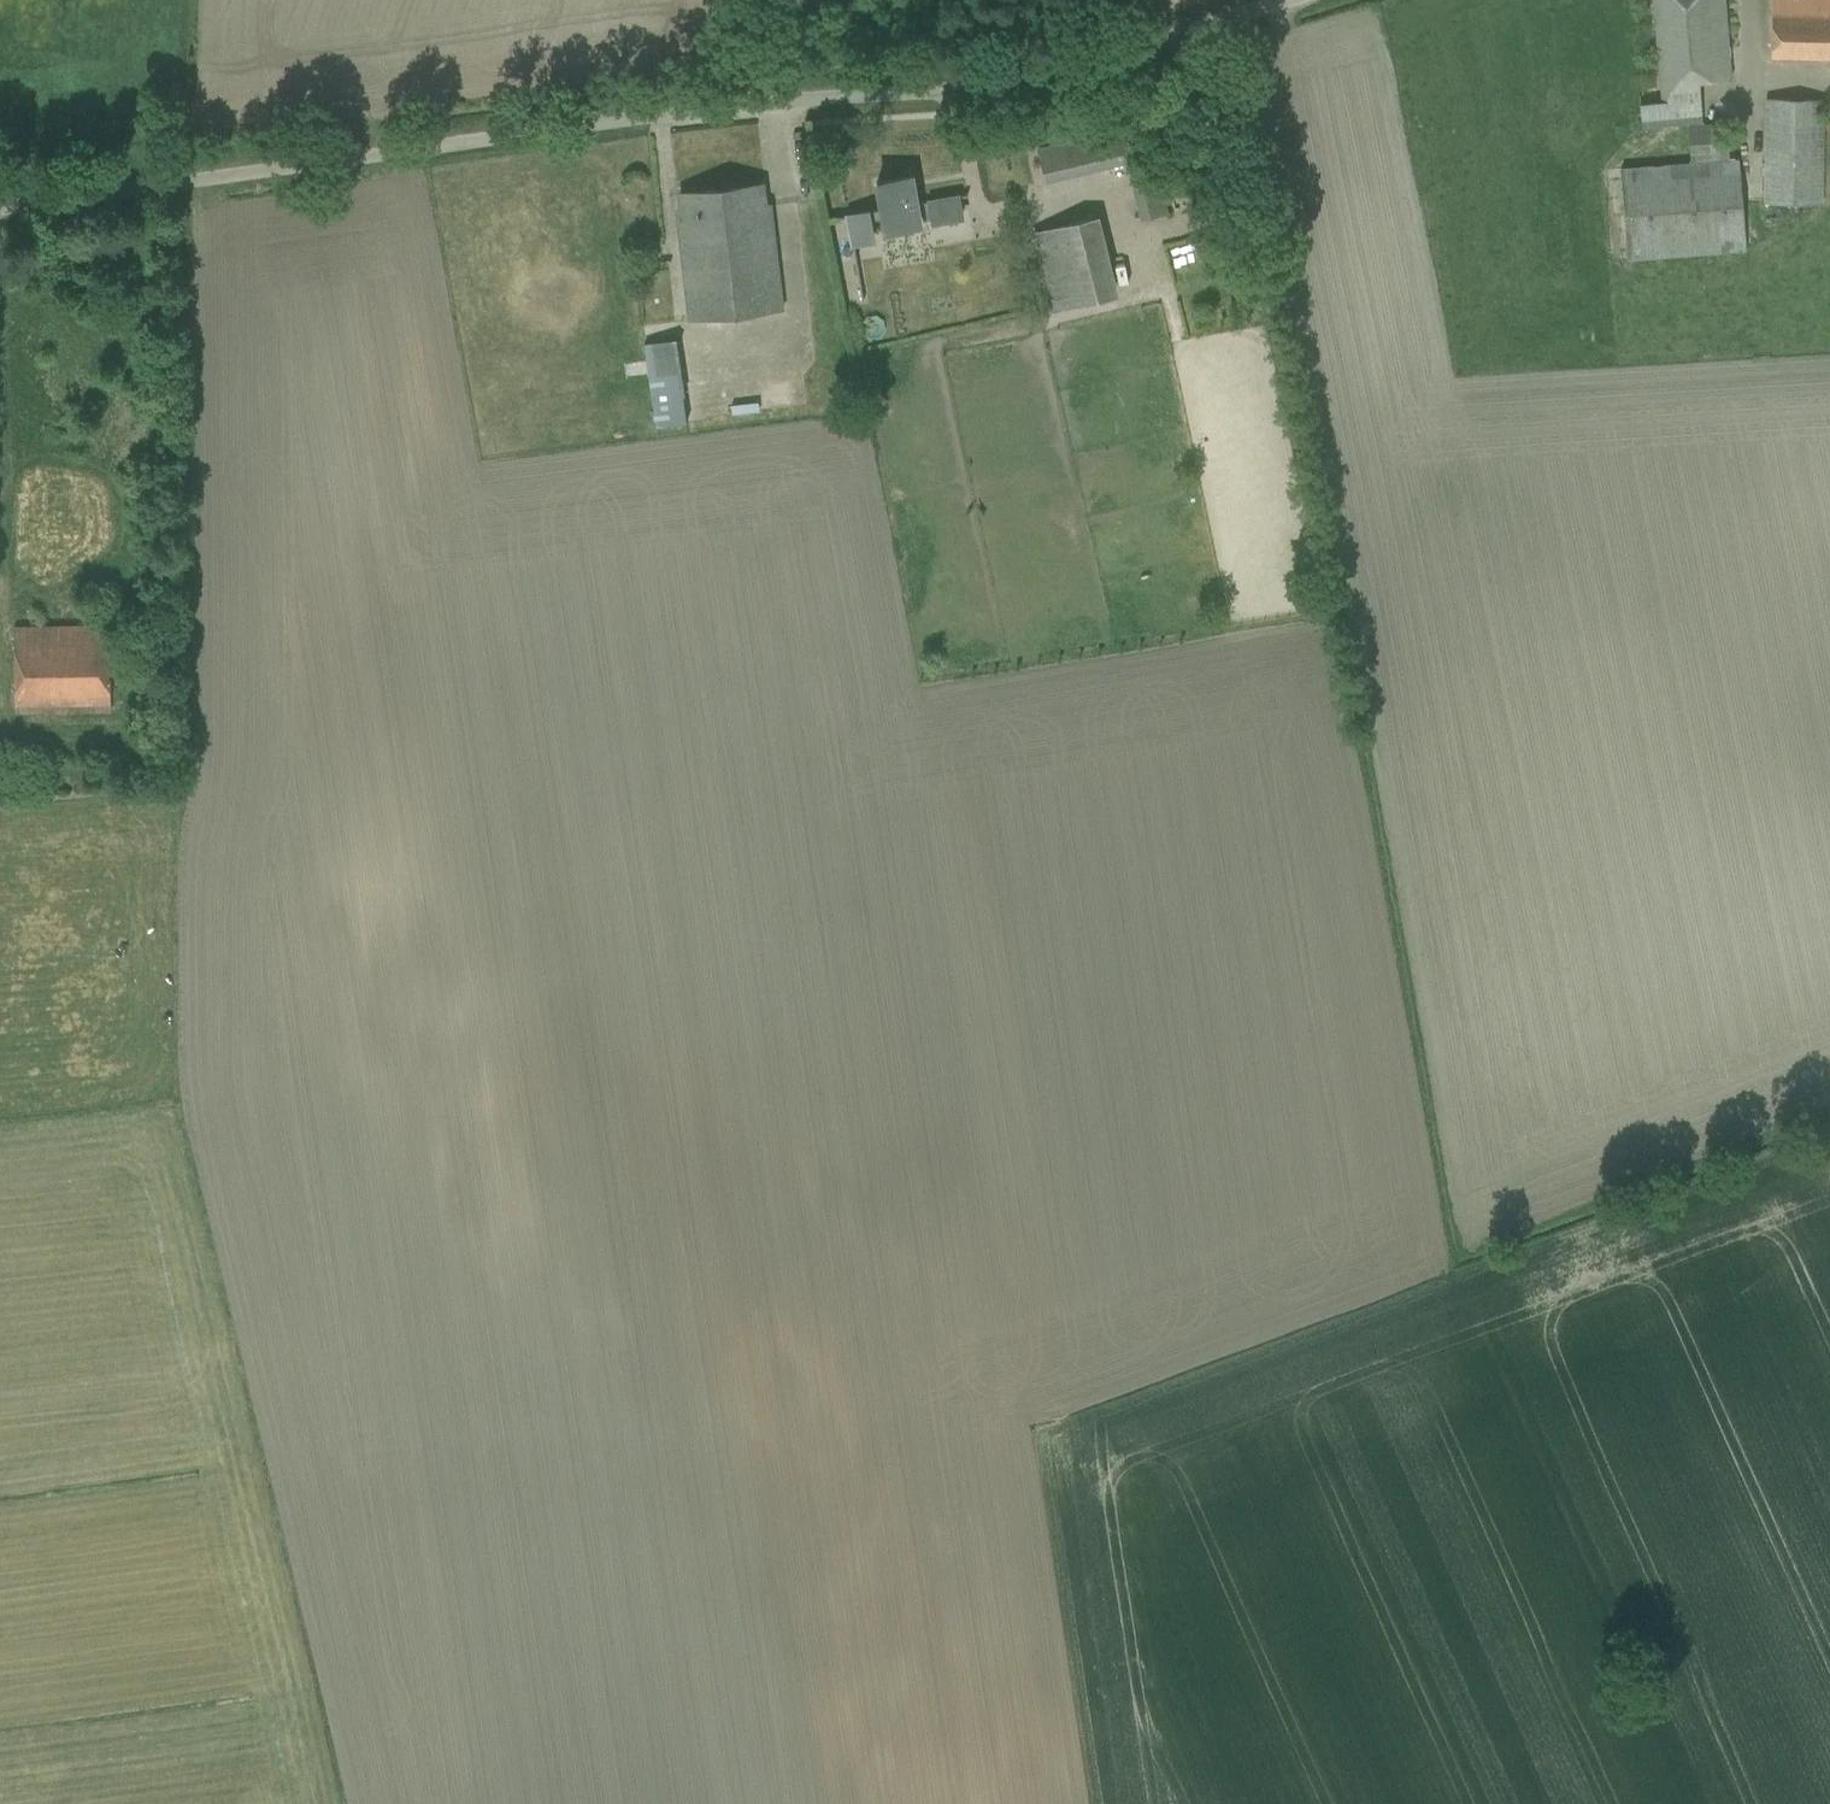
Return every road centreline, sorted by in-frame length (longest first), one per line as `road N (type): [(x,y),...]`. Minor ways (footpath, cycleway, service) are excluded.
road 1 (unclassified): [(0,207),(751,103),(991,84),(1287,0)]

